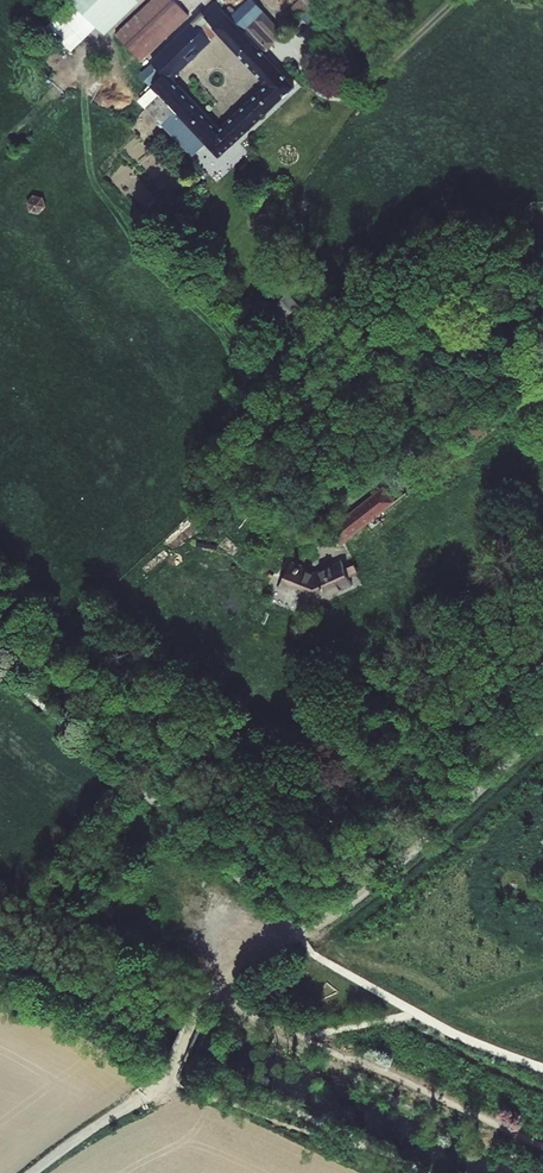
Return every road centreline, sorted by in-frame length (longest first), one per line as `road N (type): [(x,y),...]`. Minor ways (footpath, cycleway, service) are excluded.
road 1 (track): [(212,986),(380,881),(542,724)]
road 2 (track): [(299,935),(0,667)]
road 3 (track): [(301,65),(324,95),(359,92),(451,0)]
road 4 (track): [(166,1078),(97,1119),(34,1172)]

